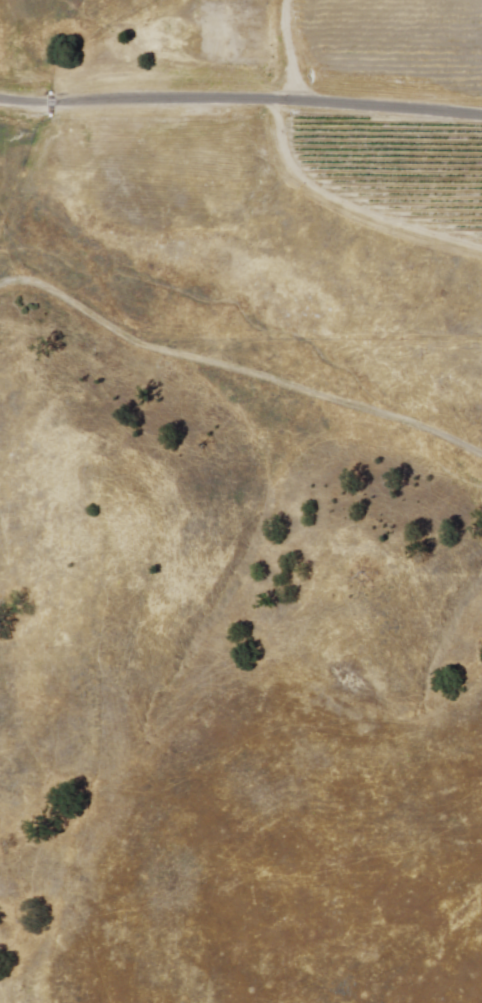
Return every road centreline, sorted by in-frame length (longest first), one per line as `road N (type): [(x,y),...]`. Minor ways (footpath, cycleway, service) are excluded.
road 1 (track): [(0,289),(32,287),(143,348),(398,419),(481,455)]

